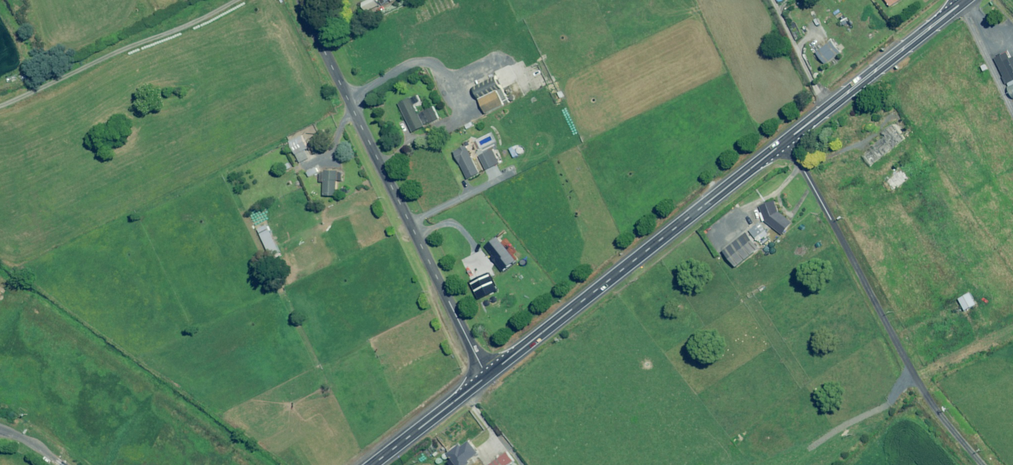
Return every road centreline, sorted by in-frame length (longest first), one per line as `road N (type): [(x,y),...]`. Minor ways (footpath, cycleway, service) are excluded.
road 1 (residential): [(302,0),(487,377)]
road 2 (primary): [(787,141),(487,377)]
road 3 (unclassified): [(787,141),(922,399),(978,464)]
road 4 (primary): [(966,0),(827,109)]
road 5 (primary): [(487,377),(374,464)]
road 6 (residential): [(772,0),(827,109)]

